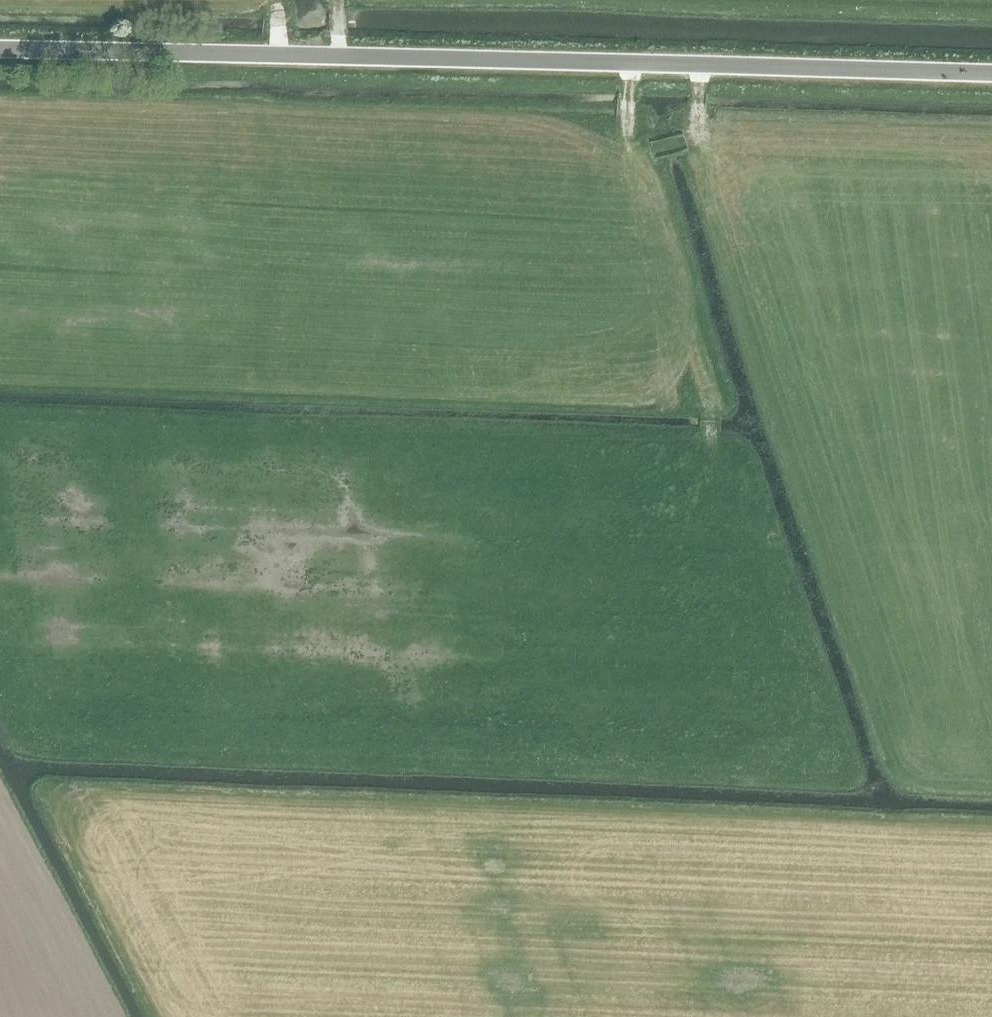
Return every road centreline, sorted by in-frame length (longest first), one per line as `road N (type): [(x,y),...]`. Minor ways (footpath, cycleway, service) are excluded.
road 1 (tertiary): [(991,73),(0,48)]

